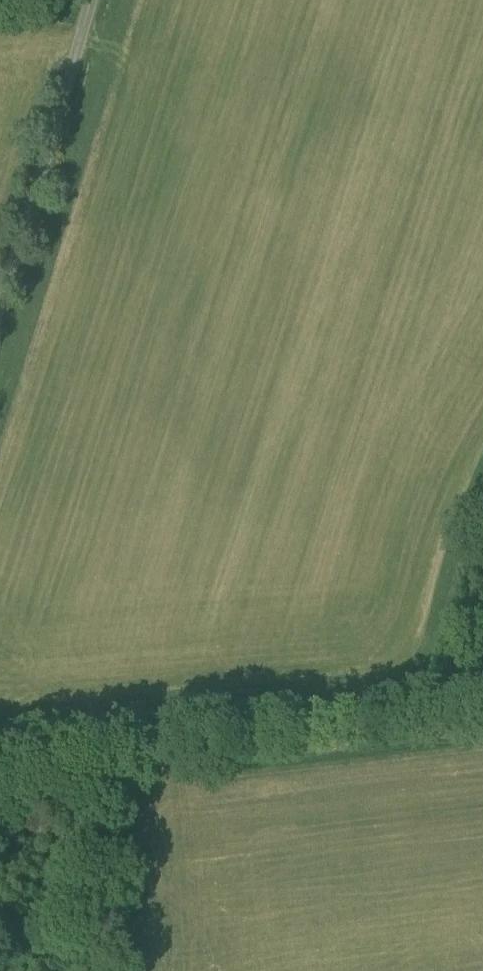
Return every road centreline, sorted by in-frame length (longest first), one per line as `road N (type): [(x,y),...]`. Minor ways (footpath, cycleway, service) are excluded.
road 1 (unclassified): [(0,760),(482,708)]

